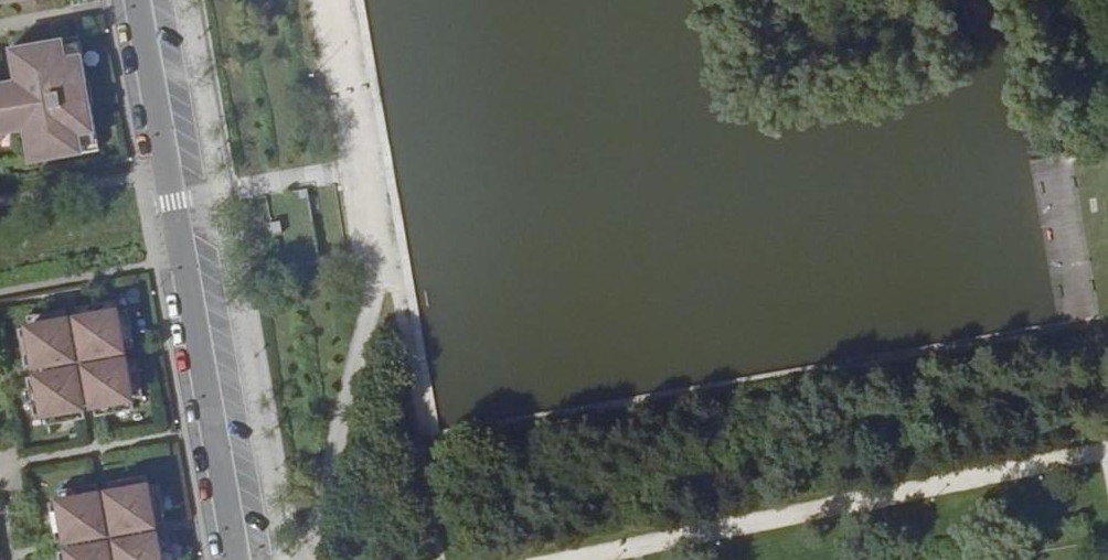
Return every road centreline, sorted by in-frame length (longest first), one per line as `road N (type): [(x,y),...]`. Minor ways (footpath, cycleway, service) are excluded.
road 1 (residential): [(236,559),(138,0)]

